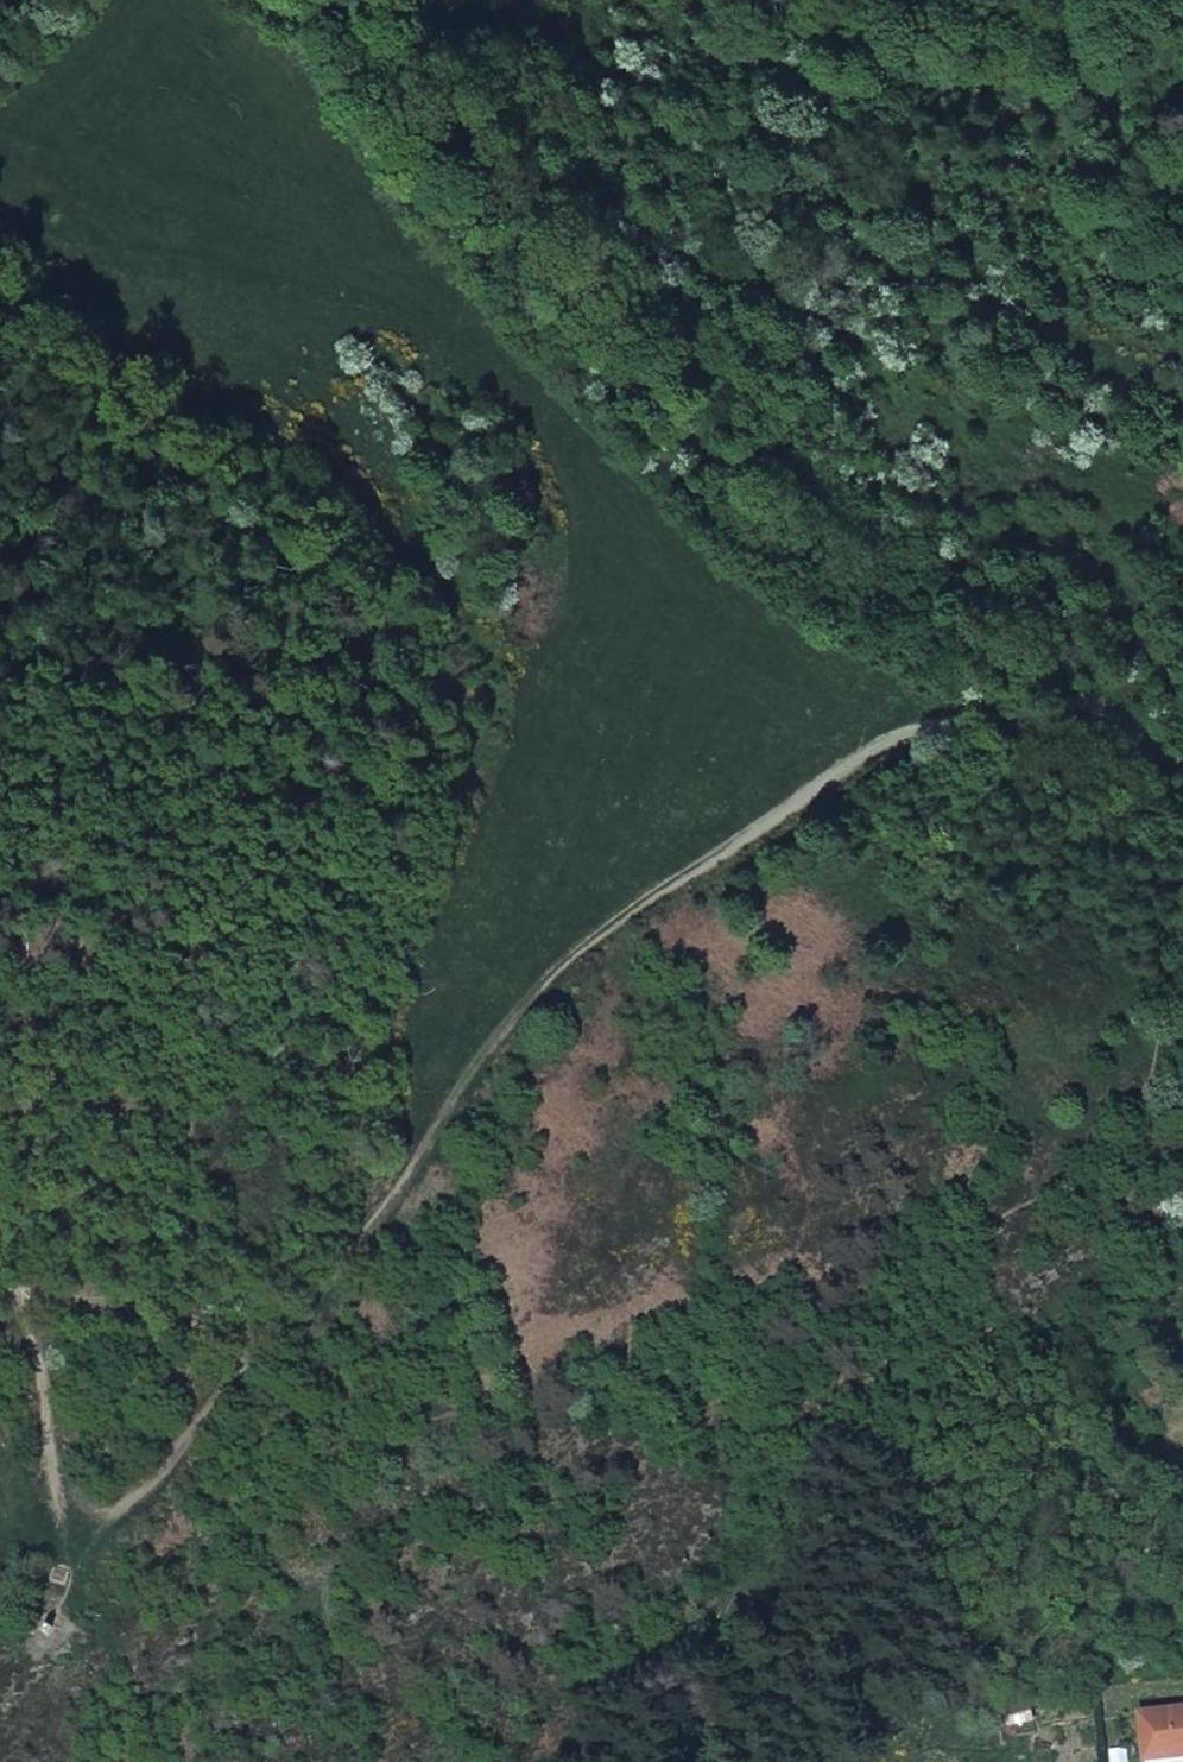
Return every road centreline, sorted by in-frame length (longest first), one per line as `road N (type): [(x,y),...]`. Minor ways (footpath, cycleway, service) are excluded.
road 1 (track): [(315,0),(817,533),(891,594),(1120,722),(1034,737),(958,720),(920,727),(639,908),(546,985),(337,1285),(262,1347),(179,1310),(60,1299),(0,1268)]

